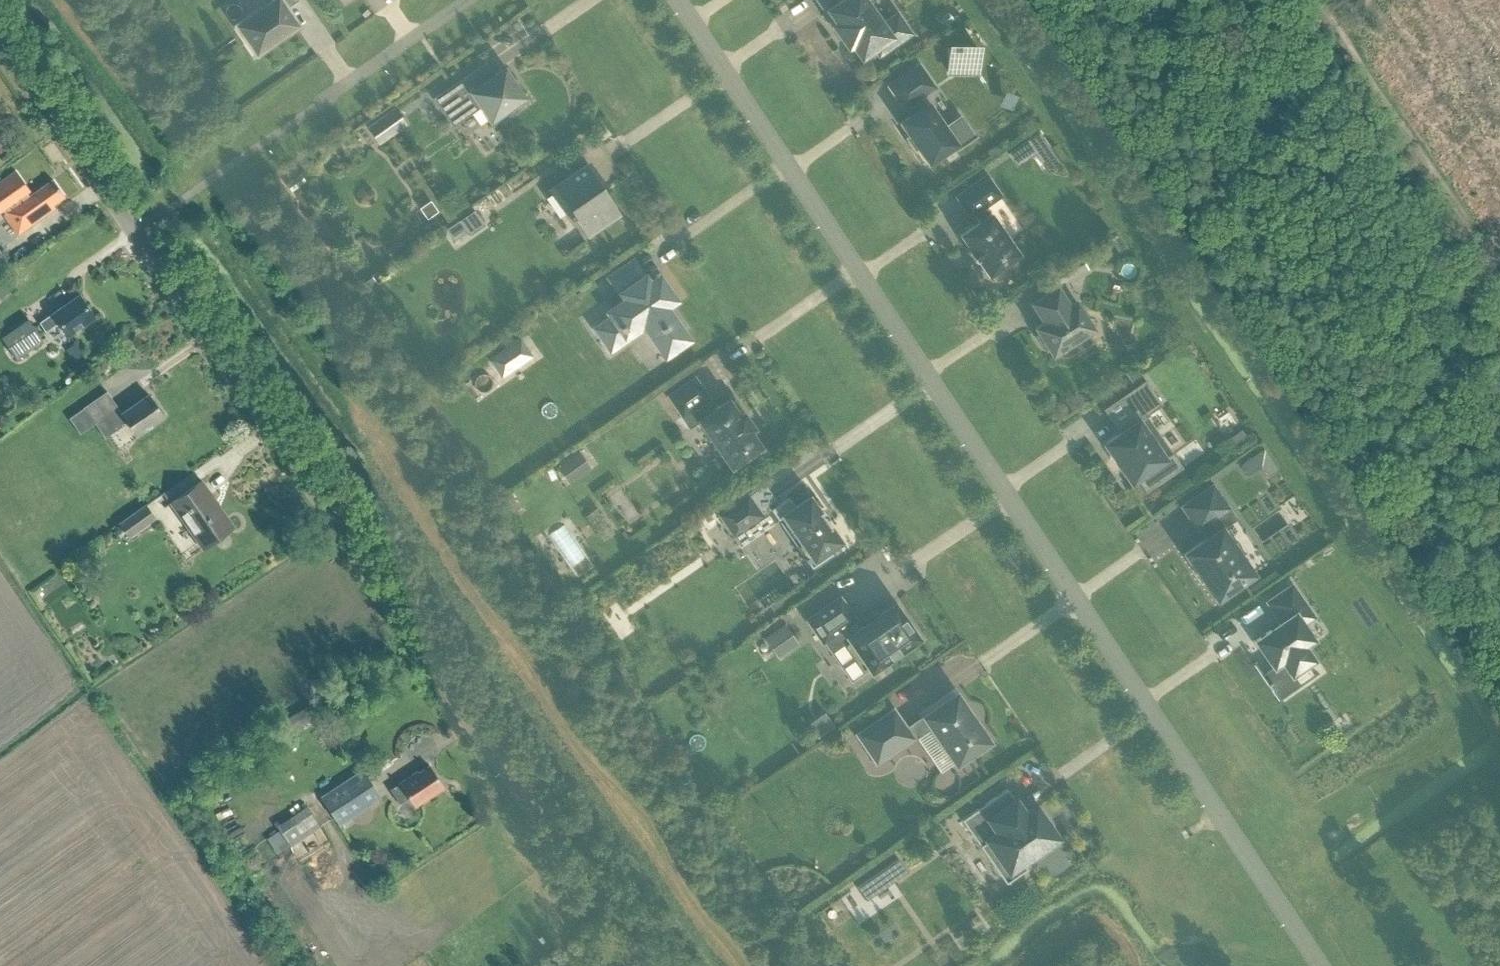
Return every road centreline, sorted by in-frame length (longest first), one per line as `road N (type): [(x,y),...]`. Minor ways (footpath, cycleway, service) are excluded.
road 1 (unclassified): [(678,0),(1321,965)]
road 2 (unclassified): [(642,965),(0,39)]
road 3 (unclassified): [(467,0),(316,106)]

